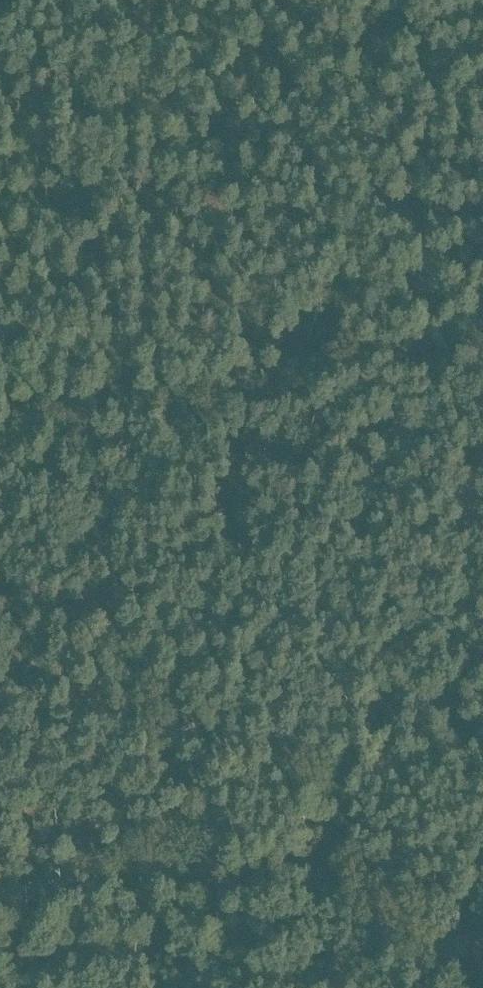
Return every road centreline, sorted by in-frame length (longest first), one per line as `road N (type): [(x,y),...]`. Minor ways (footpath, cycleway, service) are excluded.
road 1 (tertiary): [(330,987),(482,944)]

